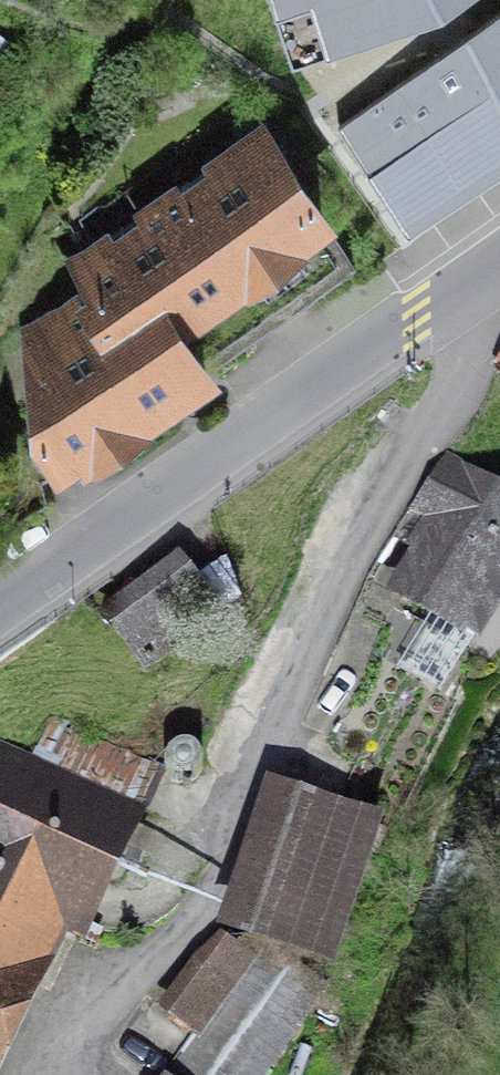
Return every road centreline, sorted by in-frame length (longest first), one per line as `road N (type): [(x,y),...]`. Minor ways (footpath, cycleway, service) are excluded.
road 1 (residential): [(90,1074),(105,1011),(193,909),(380,509),(499,330)]
road 2 (unclassified): [(499,258),(0,599)]

